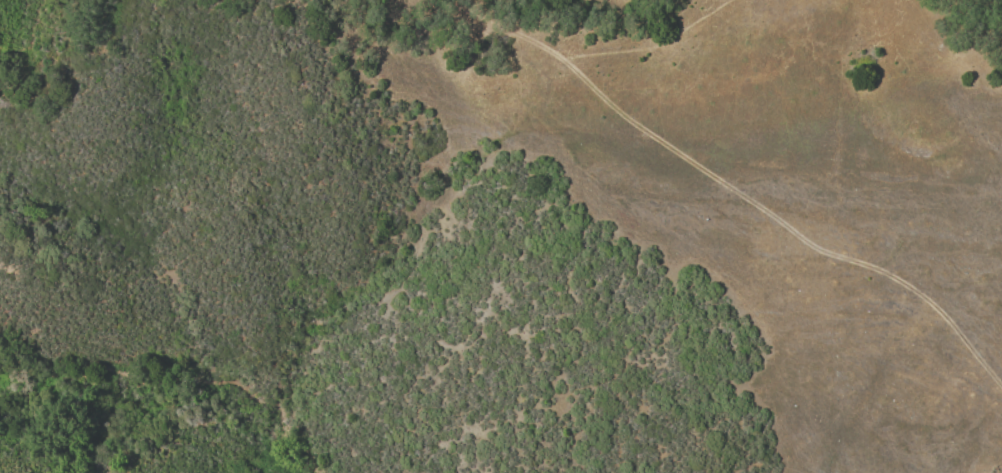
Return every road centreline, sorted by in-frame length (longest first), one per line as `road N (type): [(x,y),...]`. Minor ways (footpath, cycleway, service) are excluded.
road 1 (track): [(441,0),(555,56),(804,240),(922,298),(1001,386)]

